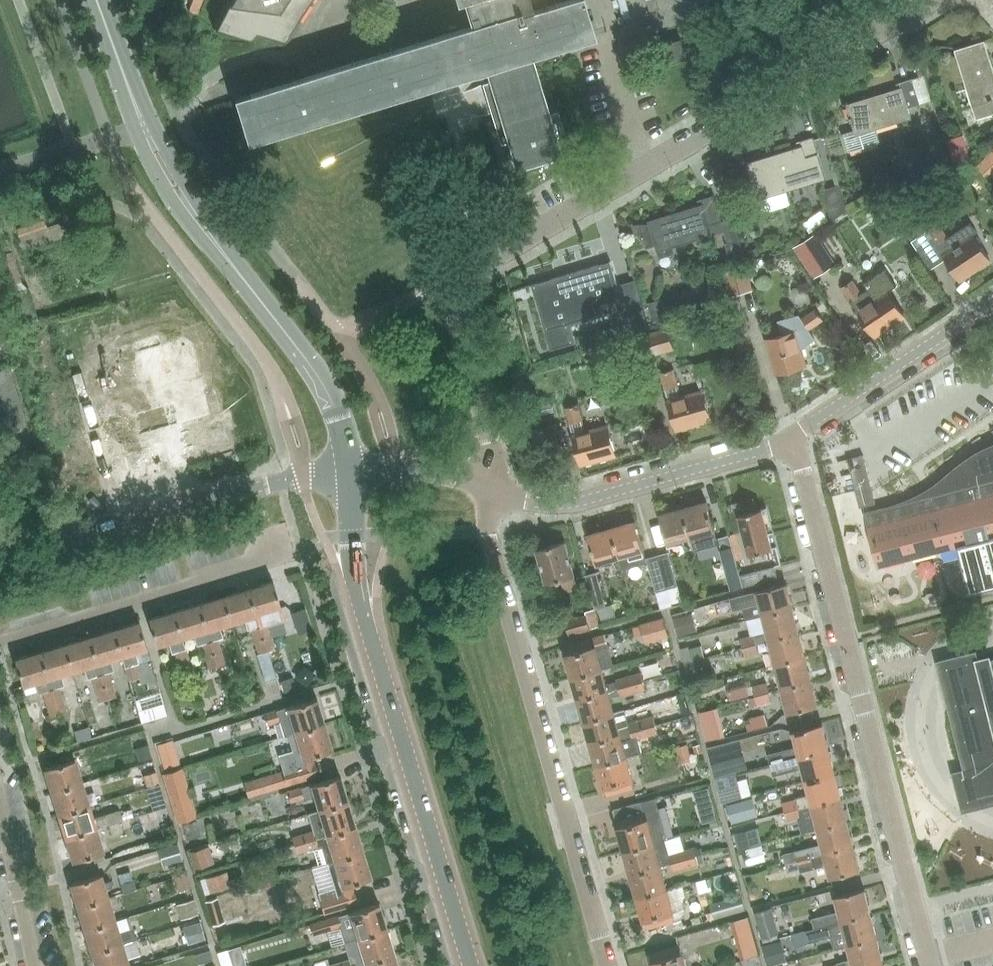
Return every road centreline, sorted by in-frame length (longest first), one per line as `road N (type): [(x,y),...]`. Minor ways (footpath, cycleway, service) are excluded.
road 1 (unclassified): [(490,488),(490,439),(447,285),(930,0)]
road 2 (secondary): [(471,965),(360,598),(351,472)]
road 3 (unclassified): [(804,476),(930,965)]
road 4 (residential): [(608,965),(490,542),(490,488)]
road 5 (unclassified): [(0,563),(260,486),(351,472)]
road 6 (residential): [(0,642),(273,556)]
road 7 (unclassified): [(532,502),(581,501),(792,435)]
road 8 (secondary): [(351,472),(326,390),(217,246)]
road 9 (unclassified): [(792,435),(992,302)]
road 10 (residential): [(34,965),(0,809)]
road 11 (secondary): [(144,127),(141,143),(166,190),(202,241),(217,246)]
road 12 (unclassified): [(490,488),(418,468),(351,472)]
road 13 (secondary): [(217,246),(157,135),(144,127)]
road 14 (secondary): [(144,127),(96,0)]

